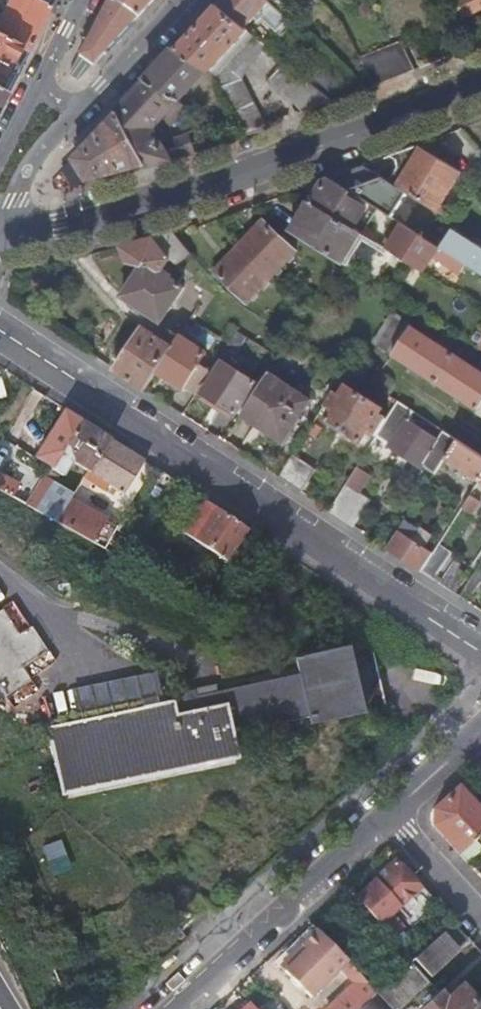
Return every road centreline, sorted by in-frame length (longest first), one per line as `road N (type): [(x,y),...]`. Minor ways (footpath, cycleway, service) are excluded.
road 1 (residential): [(0,329),(480,645)]
road 2 (secondary): [(480,85),(166,201),(17,239)]
road 3 (tertiary): [(390,815),(174,1008)]
road 4 (residential): [(17,239),(21,183),(50,140),(102,90)]
road 5 (residential): [(480,916),(390,815)]
road 6 (tertiary): [(480,732),(390,815)]
road 7 (residential): [(102,90),(183,0)]

